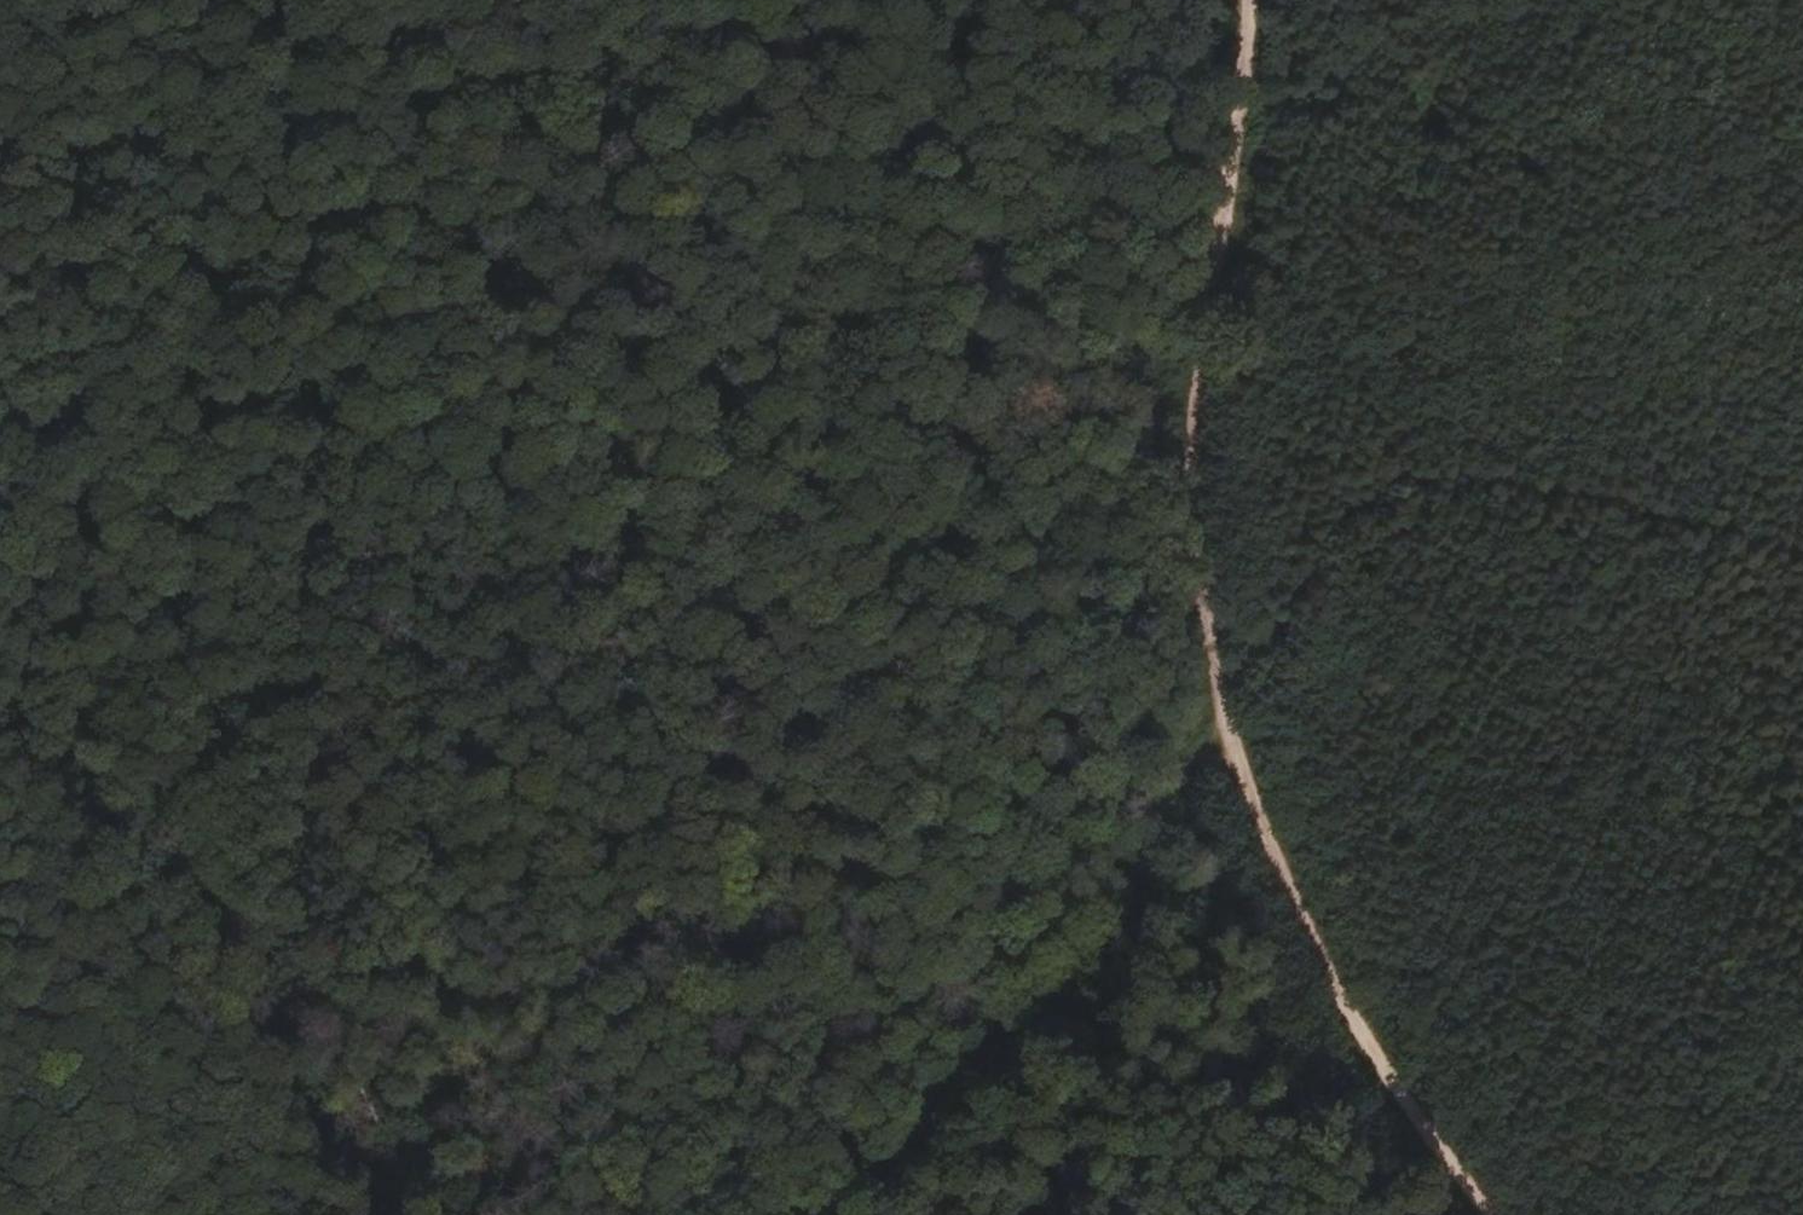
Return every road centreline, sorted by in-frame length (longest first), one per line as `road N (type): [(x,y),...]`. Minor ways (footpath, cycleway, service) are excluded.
road 1 (track): [(1245,0),(1196,454),(1226,669)]
road 2 (track): [(1237,741),(1446,1178),(1476,1214)]

